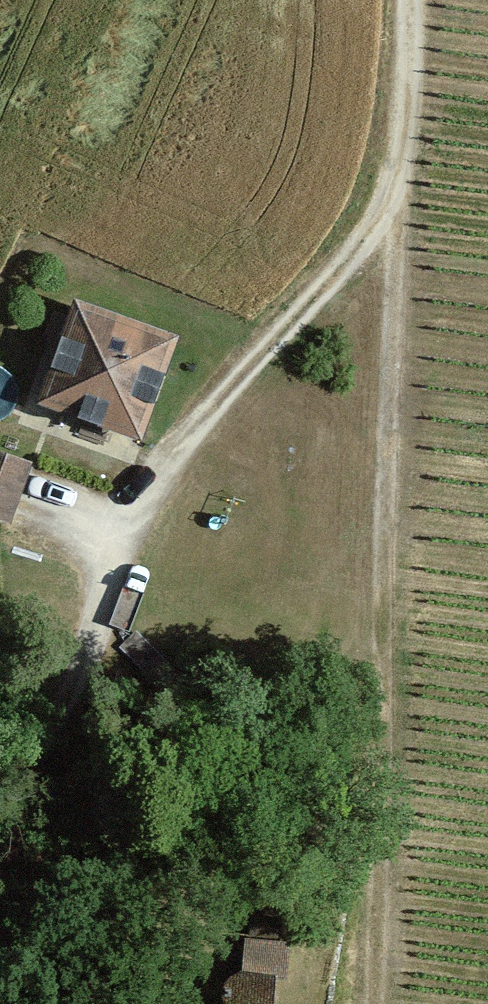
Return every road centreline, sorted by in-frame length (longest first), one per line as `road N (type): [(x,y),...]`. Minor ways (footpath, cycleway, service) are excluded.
road 1 (track): [(374,1003),(398,175)]
road 2 (track): [(0,852),(66,711),(128,525),(364,235),(398,175)]

